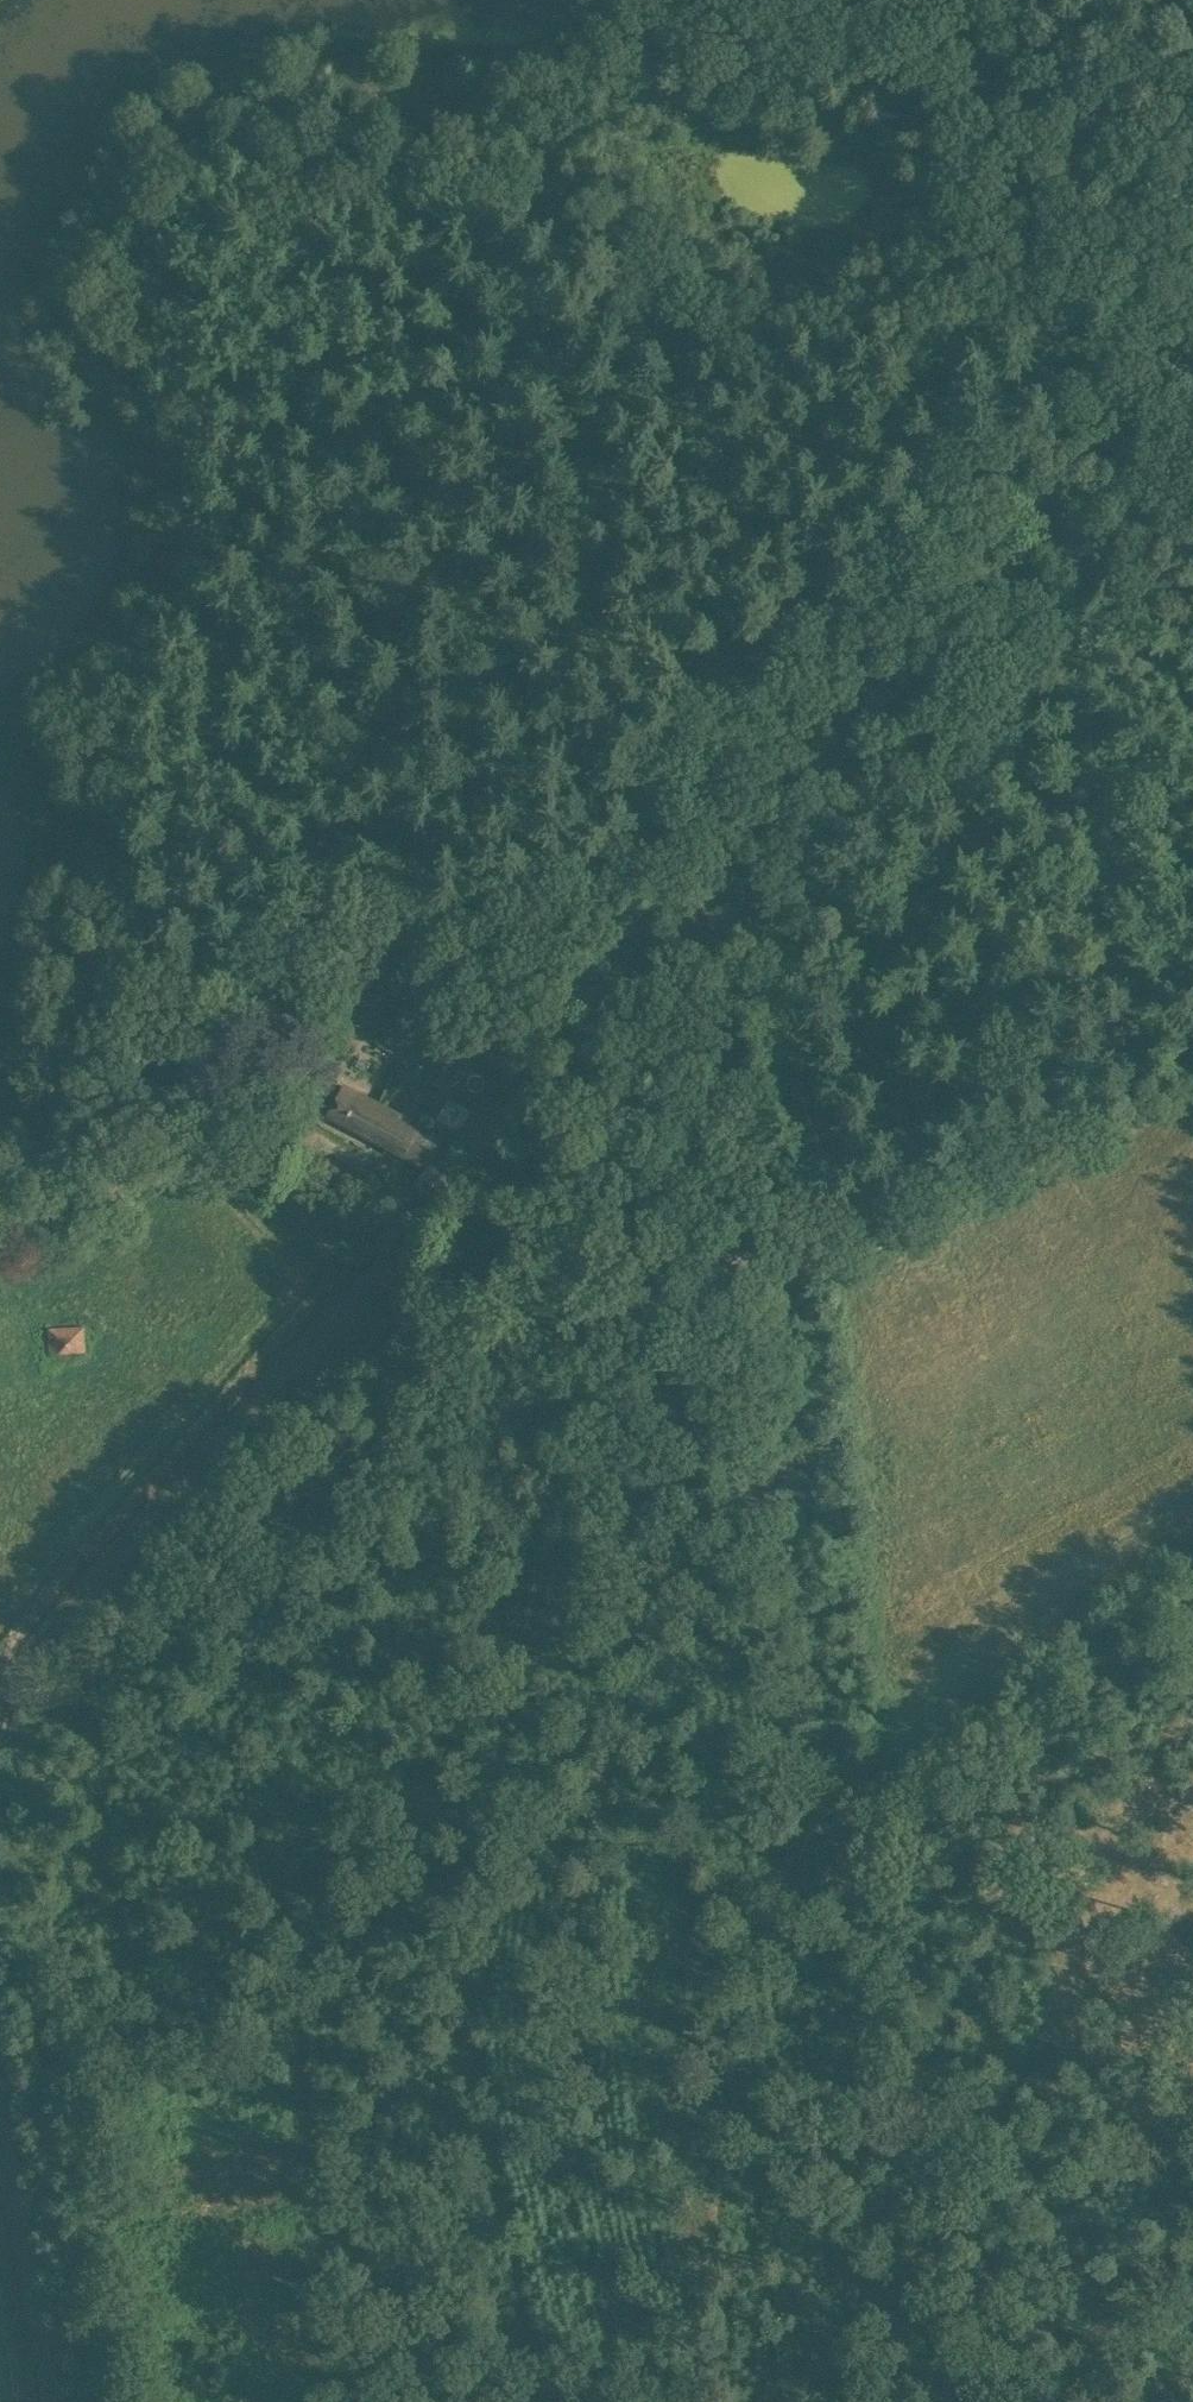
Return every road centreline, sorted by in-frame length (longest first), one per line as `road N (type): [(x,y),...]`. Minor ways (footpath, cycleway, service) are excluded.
road 1 (track): [(297,1133),(474,1241),(771,1263)]
road 2 (track): [(771,1263),(843,1260),(881,1248),(1192,1100)]
road 3 (track): [(0,1220),(25,1220),(257,1127),(297,1133)]

